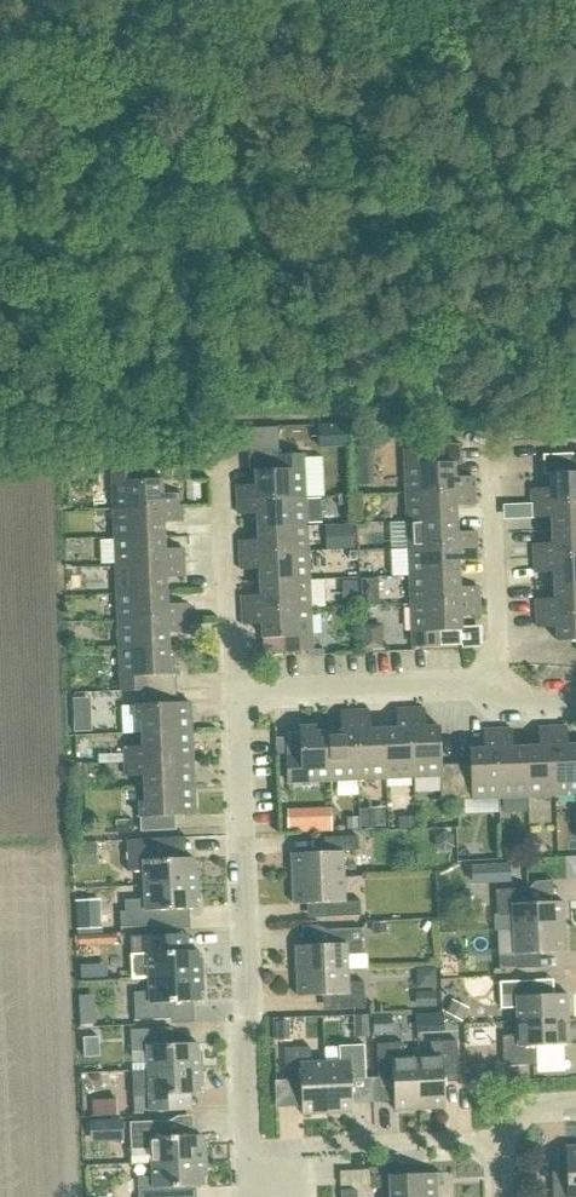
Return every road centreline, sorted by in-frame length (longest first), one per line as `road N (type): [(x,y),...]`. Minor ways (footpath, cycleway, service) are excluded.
road 1 (residential): [(231,693),(245,1155),(505,1143)]
road 2 (residential): [(502,700),(474,682),(231,693)]
road 3 (residential): [(502,700),(495,432)]
road 4 (residential): [(231,693),(222,477)]

